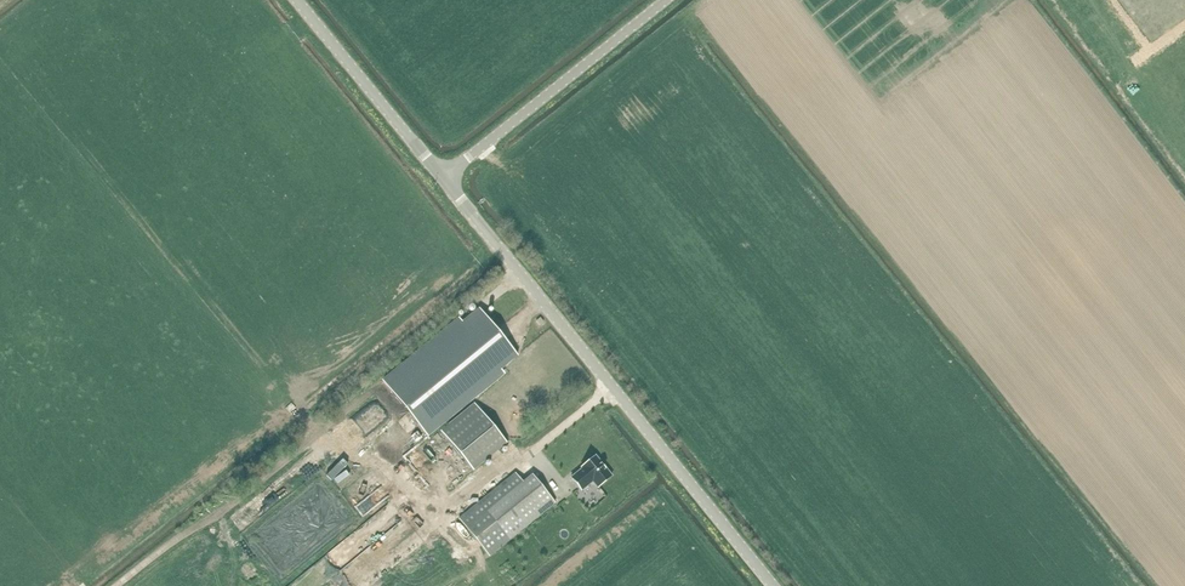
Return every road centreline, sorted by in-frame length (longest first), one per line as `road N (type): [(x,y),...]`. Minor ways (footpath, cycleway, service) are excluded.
road 1 (unclassified): [(776,585),(443,178)]
road 2 (unclassified): [(443,178),(666,0)]
road 3 (track): [(119,585),(315,436)]
road 4 (unclassified): [(443,178),(298,0)]

